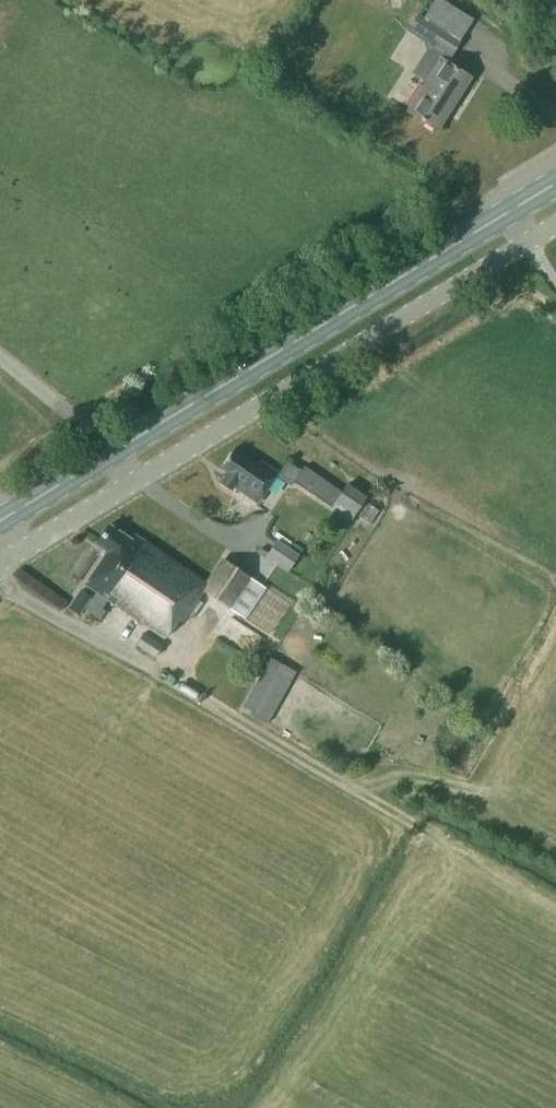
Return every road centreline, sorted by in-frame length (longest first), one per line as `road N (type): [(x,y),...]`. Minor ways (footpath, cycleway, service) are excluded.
road 1 (unclassified): [(0,564),(555,225)]
road 2 (primary): [(0,519),(555,182)]

